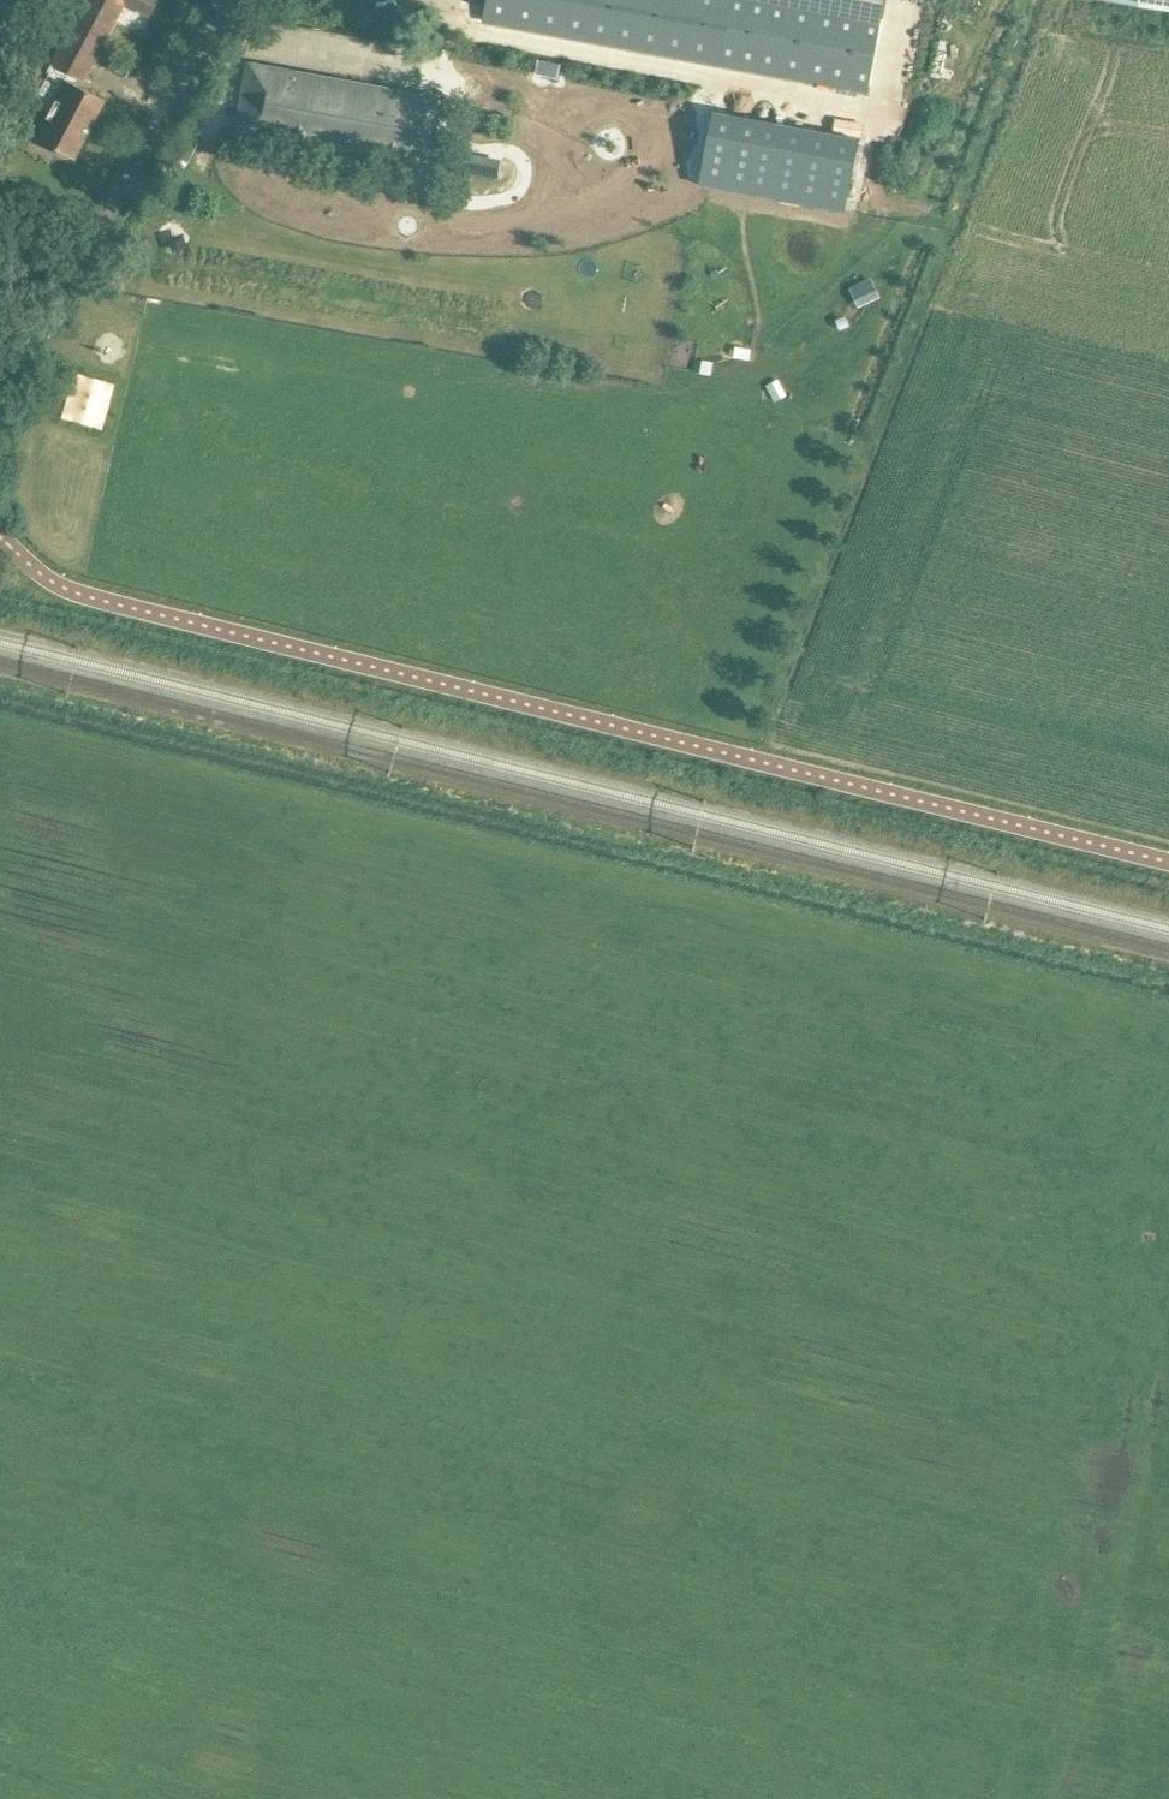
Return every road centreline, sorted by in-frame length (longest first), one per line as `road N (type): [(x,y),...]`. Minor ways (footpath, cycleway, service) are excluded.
road 1 (unclassified): [(199,54),(129,186),(66,253),(0,266)]

